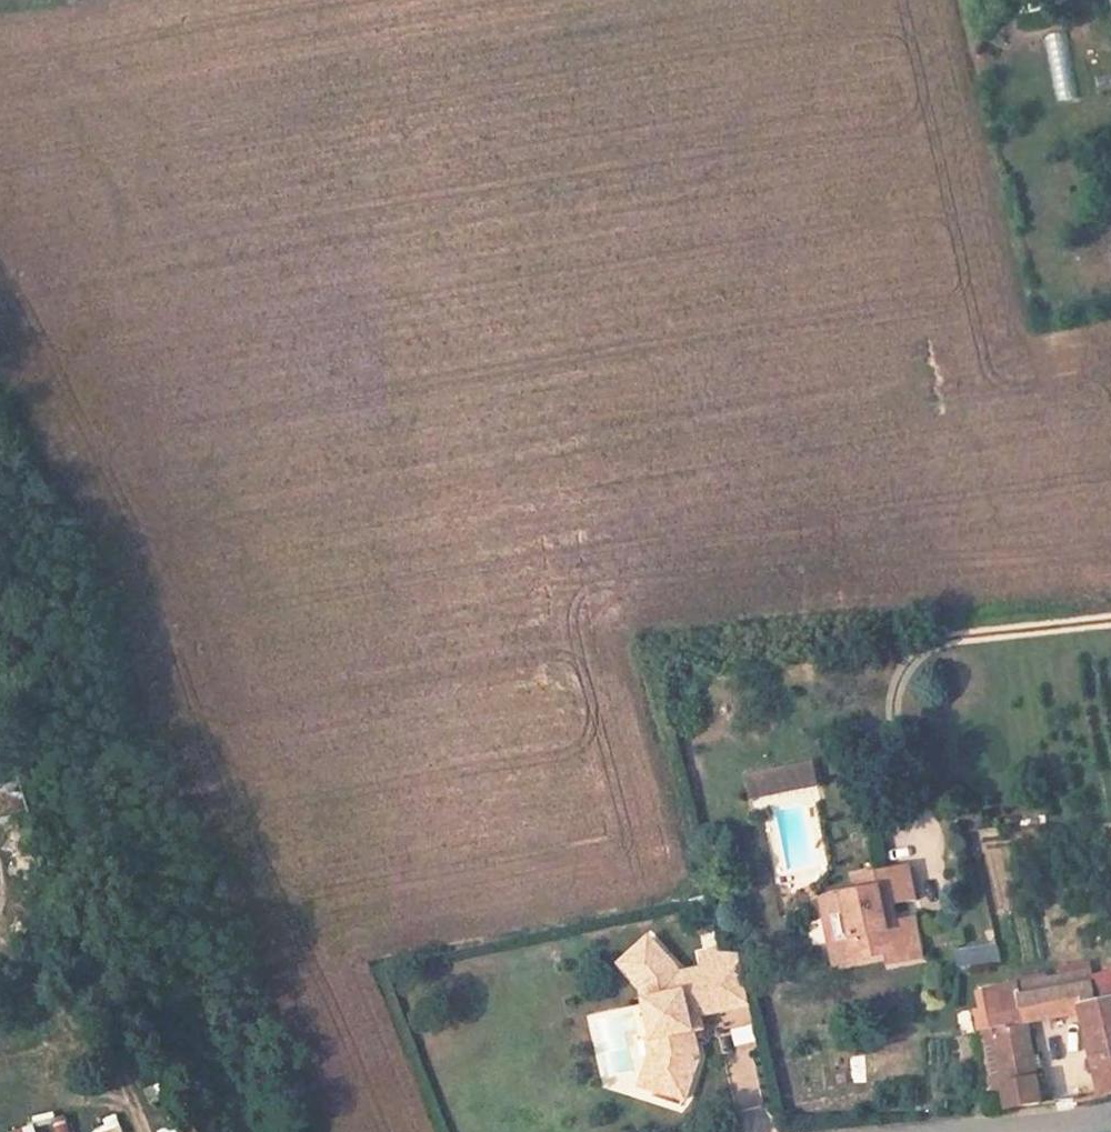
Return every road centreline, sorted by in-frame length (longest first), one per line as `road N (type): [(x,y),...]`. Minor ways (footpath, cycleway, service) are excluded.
road 1 (unclassified): [(984,1131),(1110,1118)]

